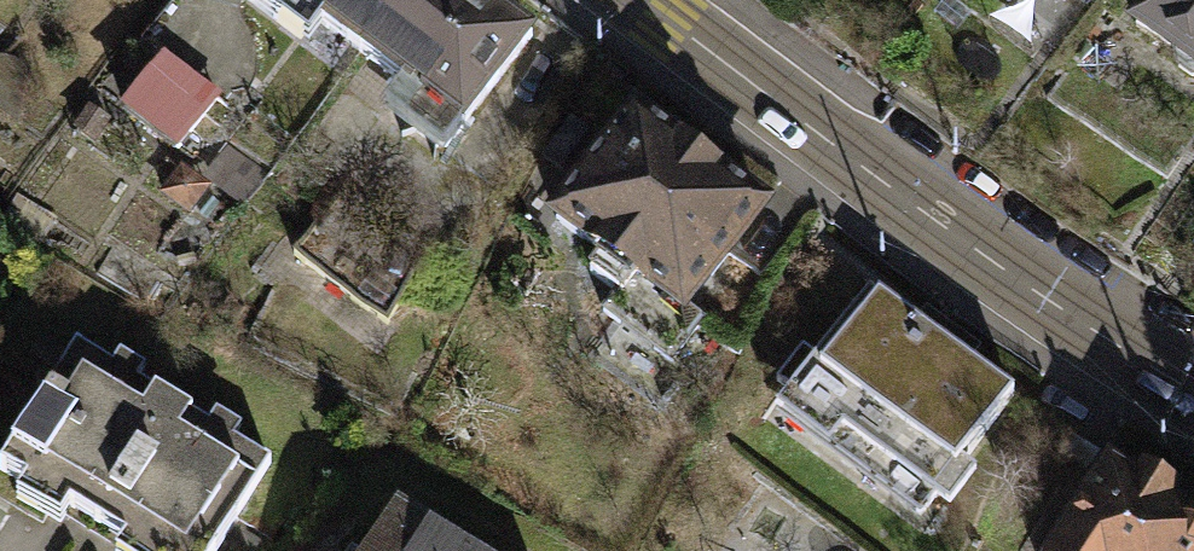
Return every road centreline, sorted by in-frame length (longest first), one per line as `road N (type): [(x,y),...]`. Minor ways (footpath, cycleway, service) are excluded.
road 1 (unclassified): [(1193,391),(969,257),(631,0)]

